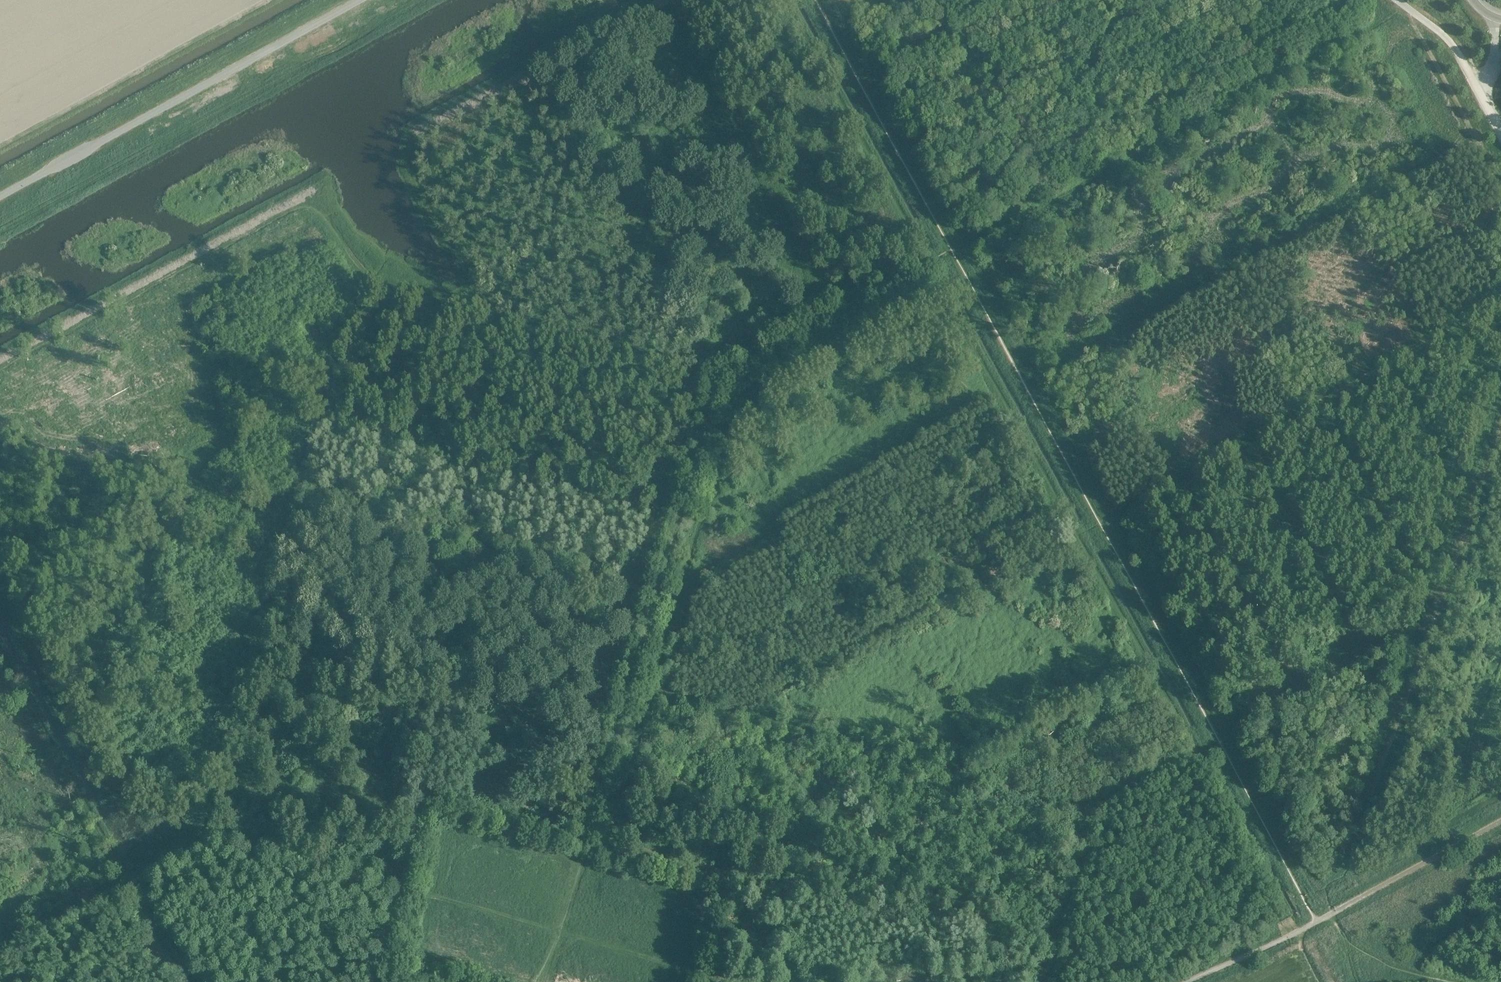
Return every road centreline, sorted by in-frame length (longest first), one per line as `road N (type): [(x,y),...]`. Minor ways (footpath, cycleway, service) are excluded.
road 1 (unclassified): [(0,199),(361,0)]

